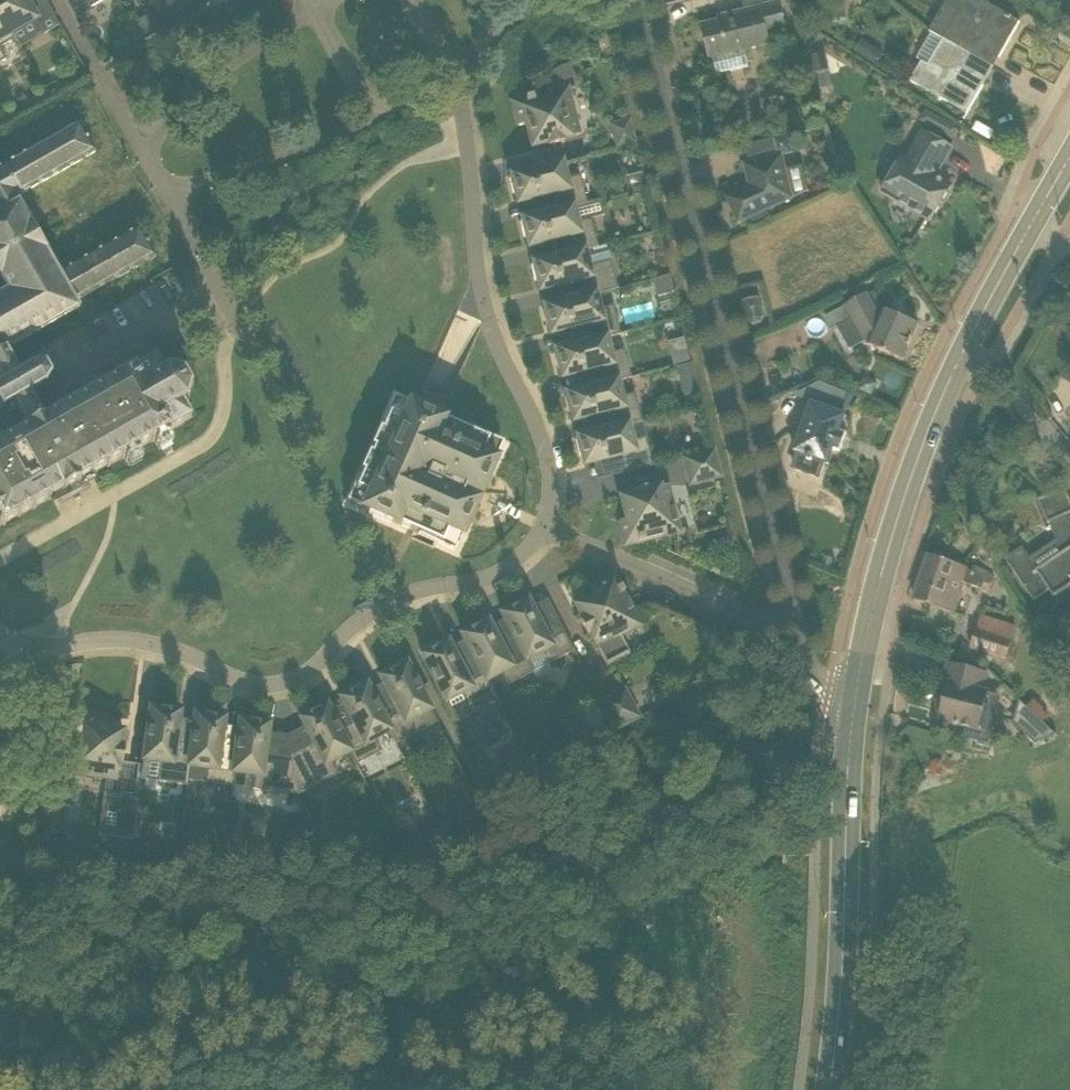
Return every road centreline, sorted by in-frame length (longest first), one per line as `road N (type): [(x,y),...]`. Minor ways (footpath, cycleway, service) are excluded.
road 1 (residential): [(799,630),(637,0)]
road 2 (secondary): [(828,1089),(853,705)]
road 3 (track): [(0,559),(202,446),(221,423),(224,356),(236,317)]
road 4 (secondary): [(853,705),(878,590),(962,353)]
road 5 (secondary): [(962,353),(1069,162)]
road 6 (track): [(114,495),(110,531),(72,606),(0,646)]
road 7 (residential): [(962,353),(986,368),(1069,463)]

